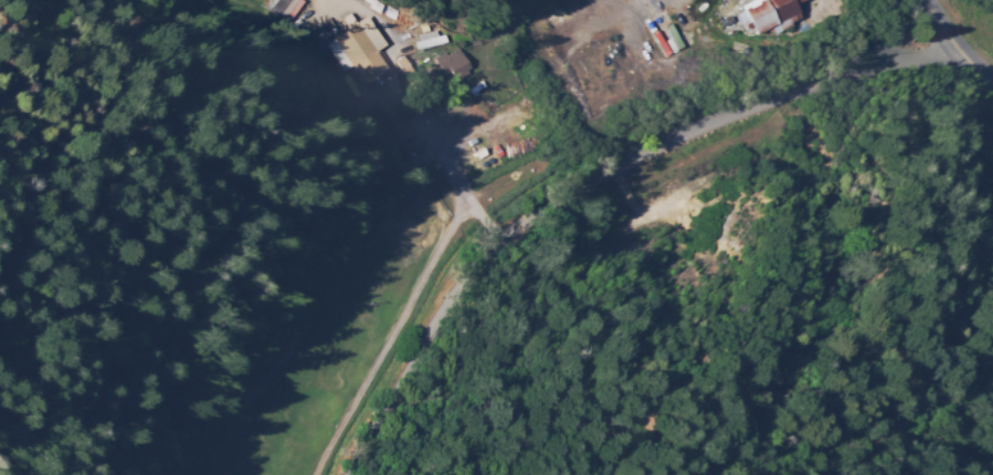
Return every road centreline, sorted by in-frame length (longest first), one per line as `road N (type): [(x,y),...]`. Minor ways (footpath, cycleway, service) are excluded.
road 1 (residential): [(954,39),(769,88),(595,169),(455,282),(385,383),(341,474)]

